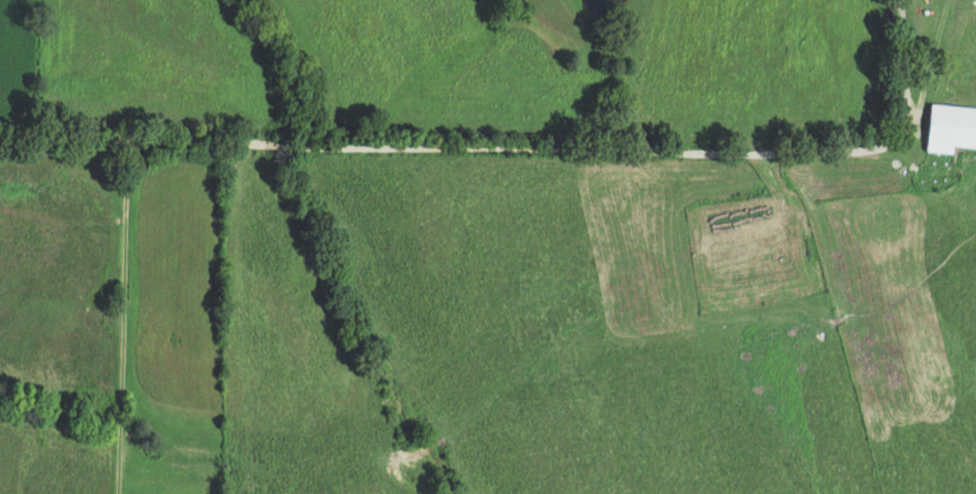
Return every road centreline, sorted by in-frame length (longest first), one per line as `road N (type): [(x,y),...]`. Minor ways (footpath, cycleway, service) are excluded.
road 1 (residential): [(0,157),(842,174),(895,152),(911,66),(912,0)]
road 2 (residential): [(141,160),(131,493)]

